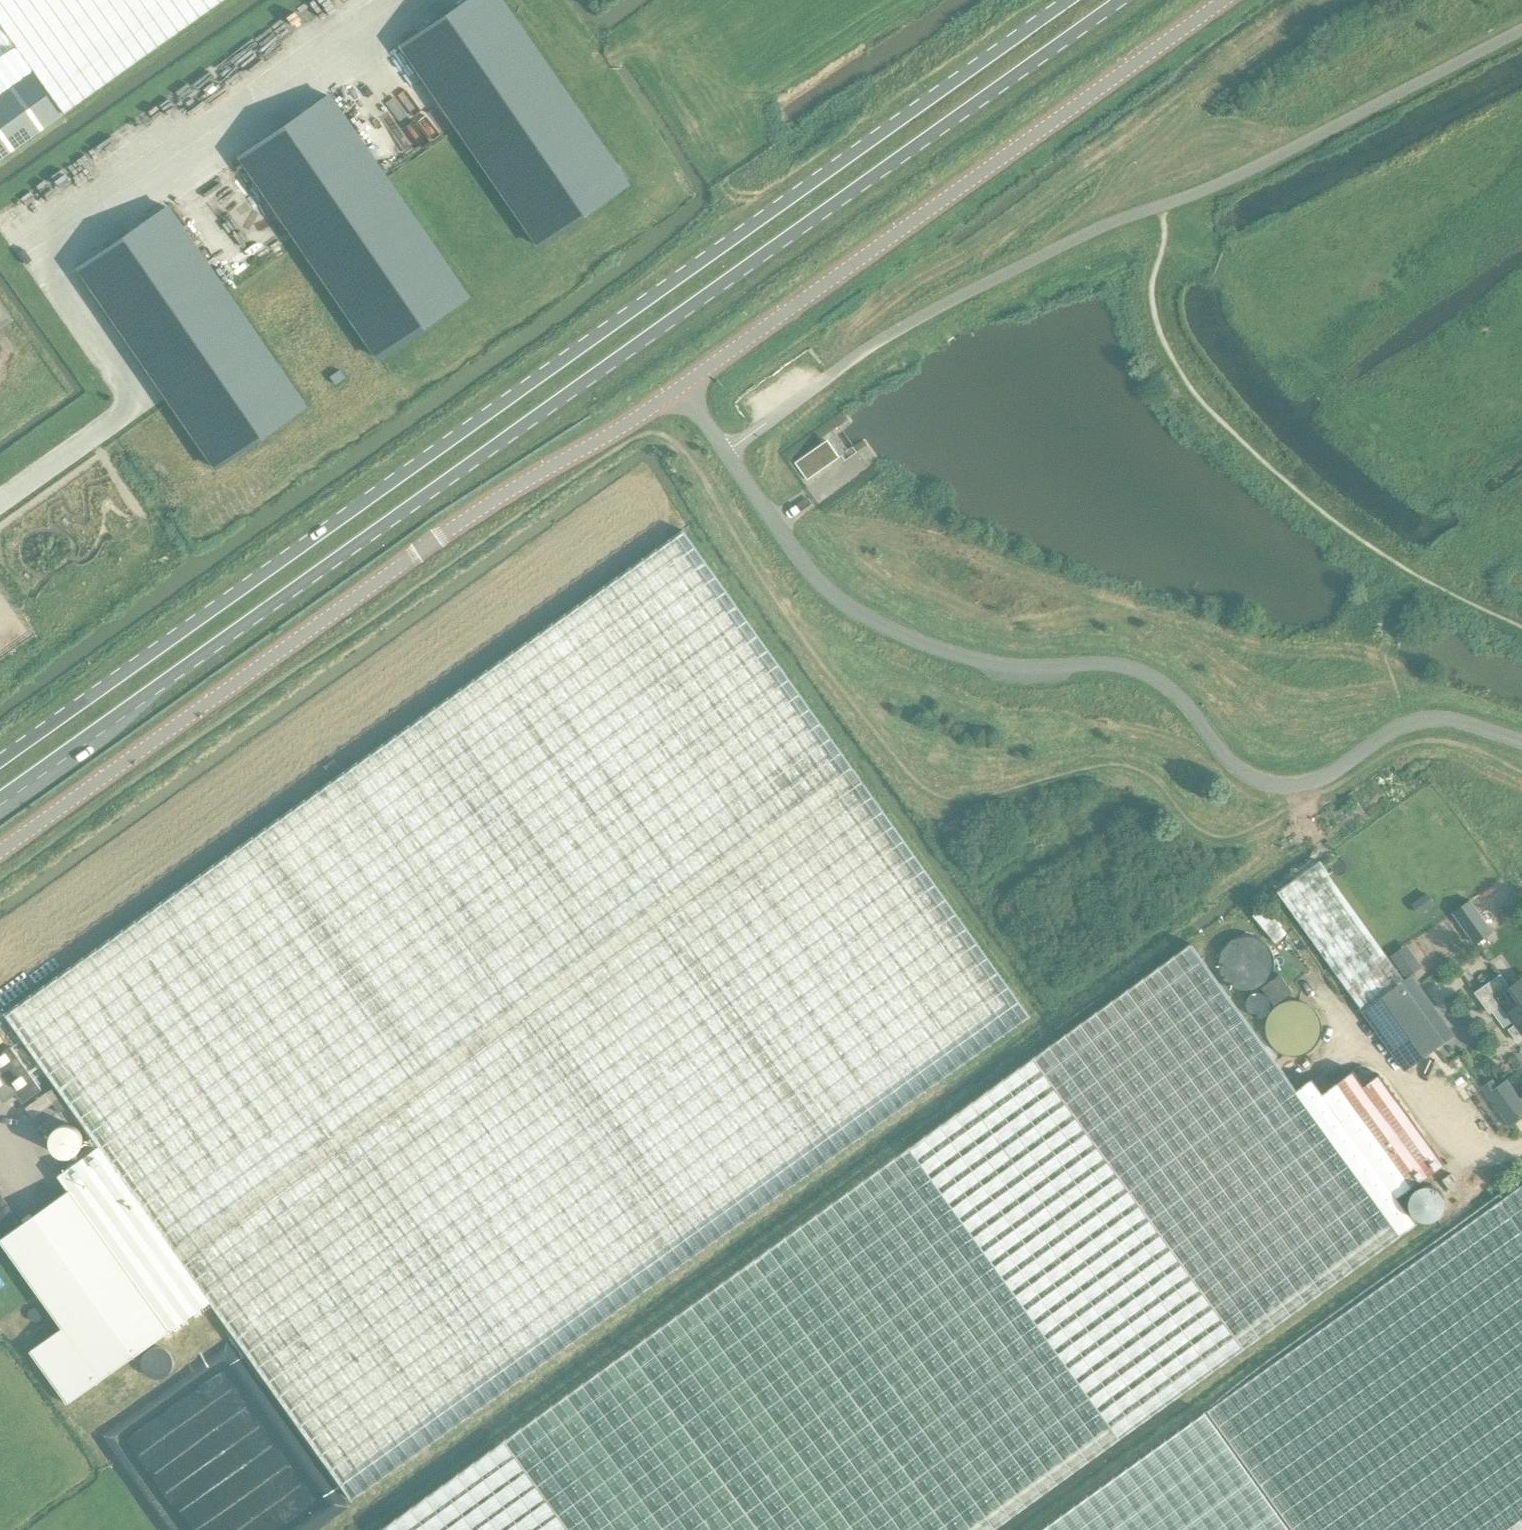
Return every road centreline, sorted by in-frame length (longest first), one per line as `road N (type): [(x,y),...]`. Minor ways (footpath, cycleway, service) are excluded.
road 1 (unclassified): [(1224,0),(683,387),(427,545),(0,850)]
road 2 (primary): [(0,799),(1120,0)]
road 3 (primary): [(1072,0),(0,763)]

